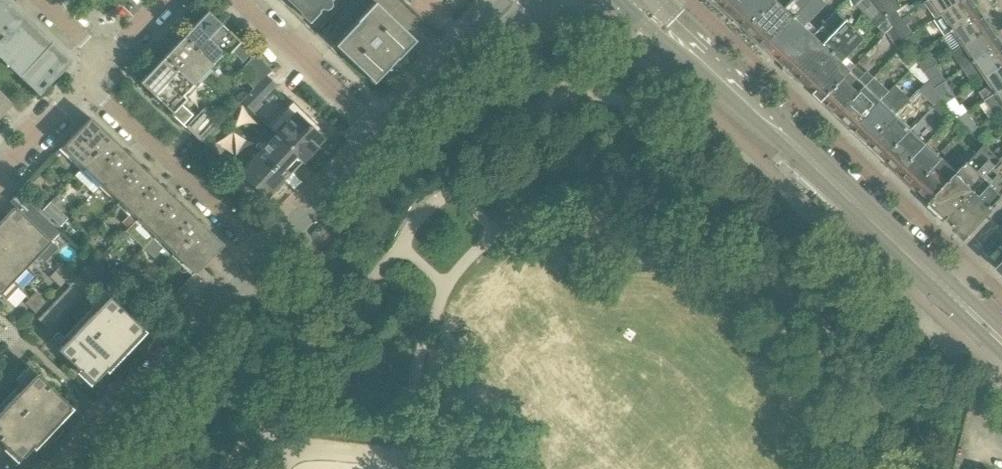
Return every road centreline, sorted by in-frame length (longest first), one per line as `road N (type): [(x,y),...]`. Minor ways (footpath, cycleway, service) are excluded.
road 1 (secondary): [(946,293),(638,0)]
road 2 (unclassified): [(69,468),(273,259)]
road 3 (residential): [(84,81),(273,259)]
road 4 (residential): [(387,139),(240,0)]
road 5 (unclassified): [(387,139),(515,0)]
road 6 (unclassified): [(273,259),(387,139)]
road 7 (residential): [(84,81),(0,168)]

